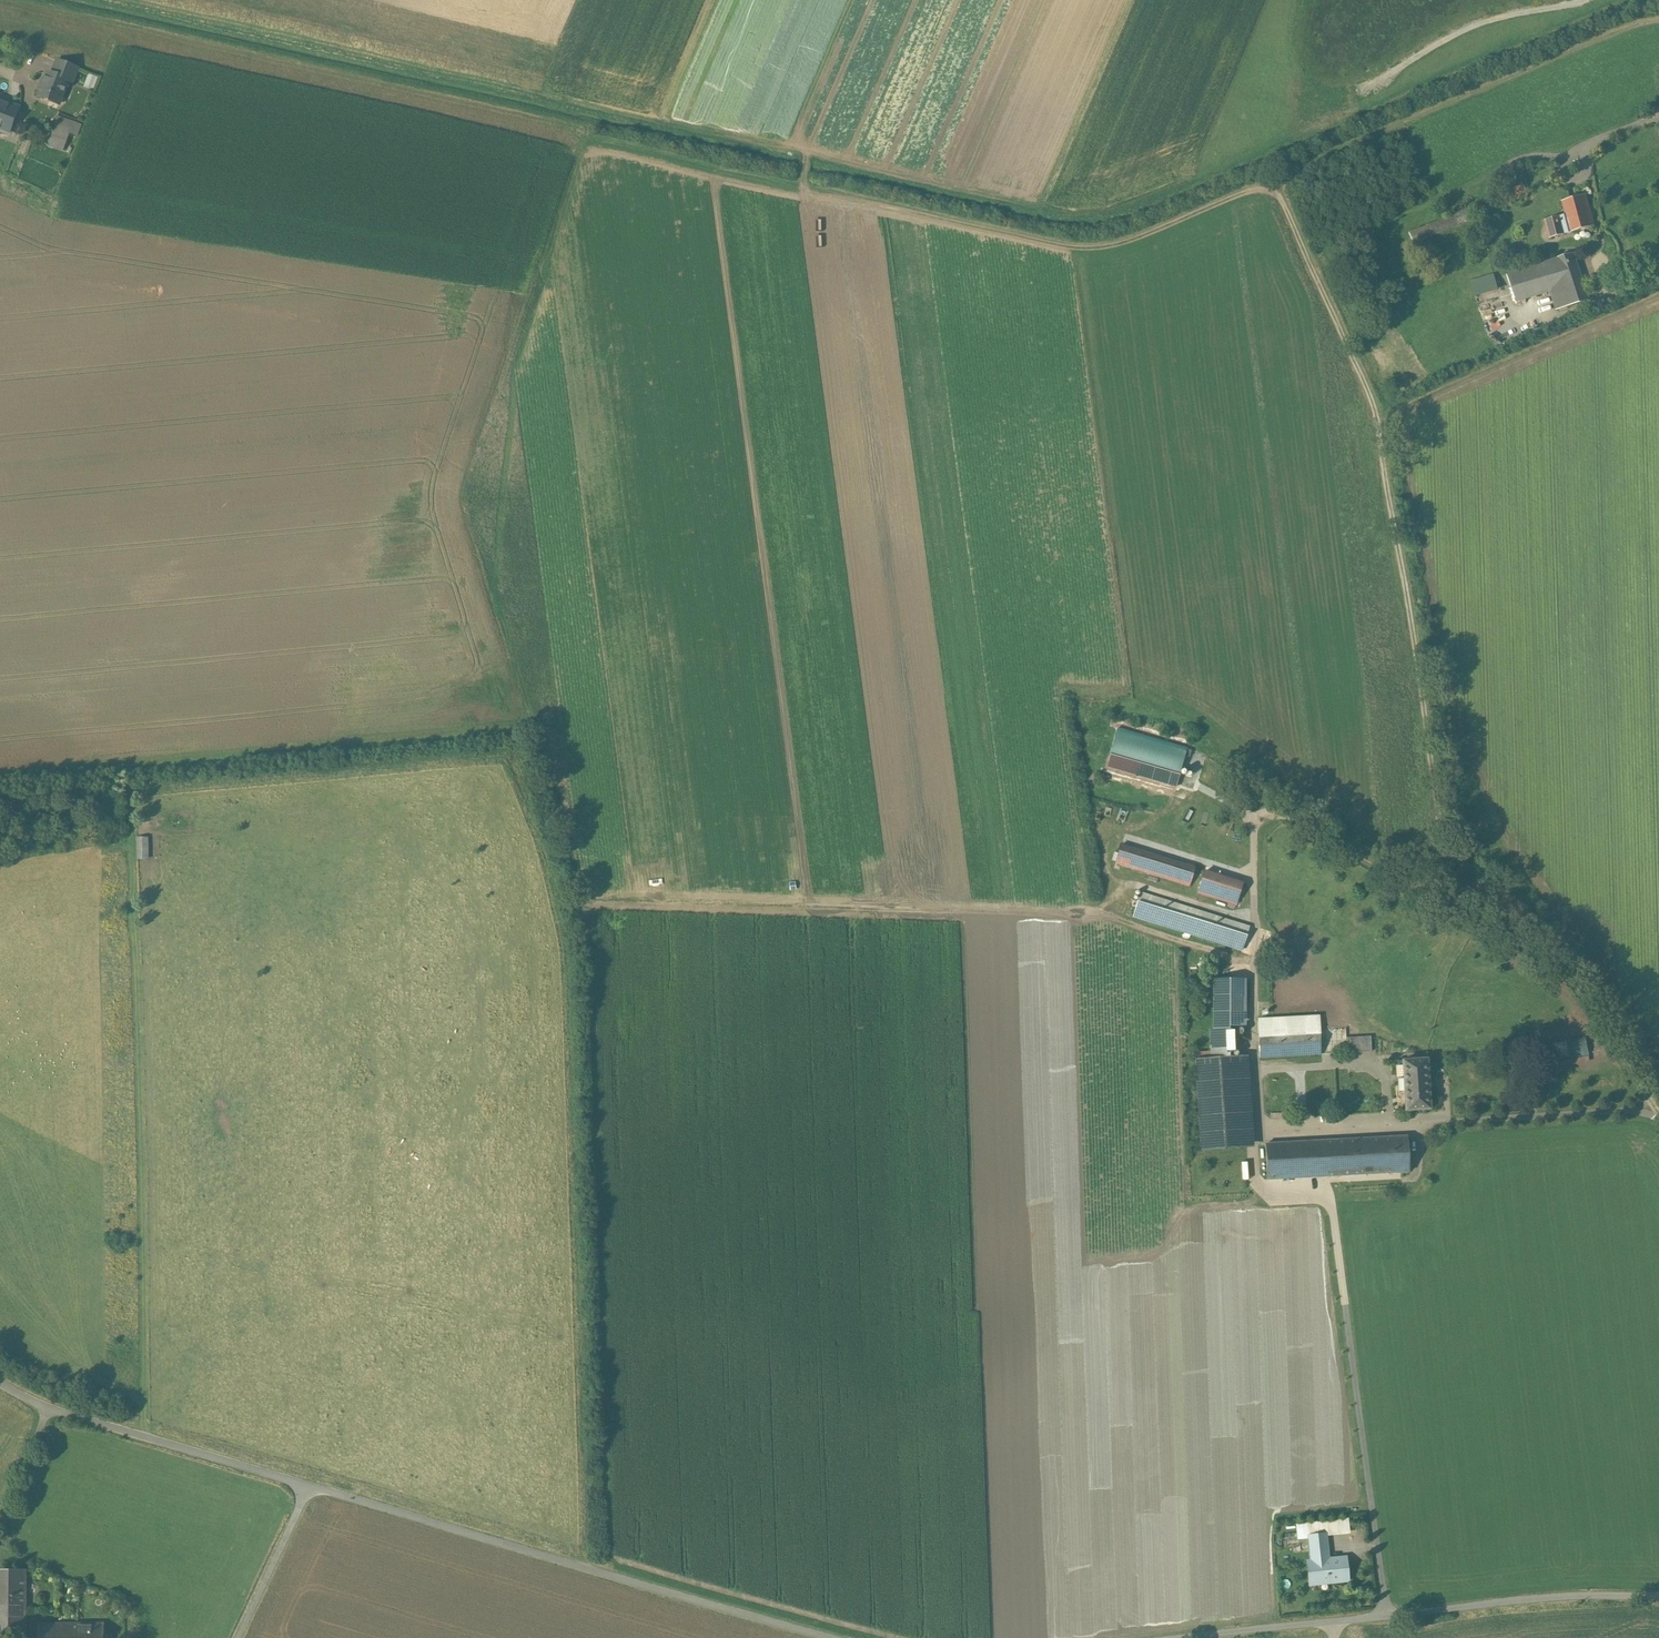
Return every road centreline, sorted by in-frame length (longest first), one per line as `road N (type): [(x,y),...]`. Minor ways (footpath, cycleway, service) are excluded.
road 1 (track): [(1658,1109),(1534,930),(1471,911),(1443,867),(1376,412),(1274,183),(1618,28),(1658,21)]
road 2 (unclassified): [(831,1637),(310,1487)]
road 3 (unclassified): [(1658,1597),(1552,1595),(1184,1637)]
road 4 (unclassified): [(310,1487),(49,1409),(0,1385)]
road 5 (unclassified): [(242,1637),(310,1487)]

